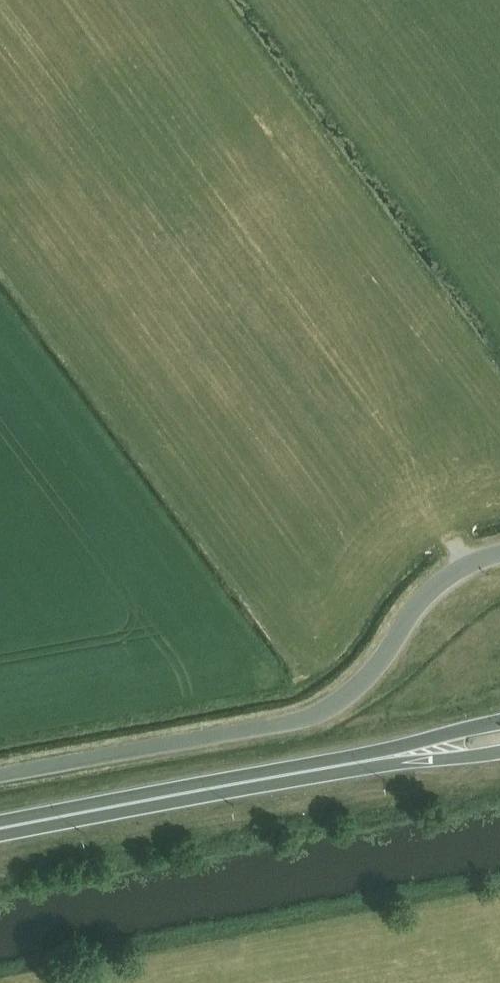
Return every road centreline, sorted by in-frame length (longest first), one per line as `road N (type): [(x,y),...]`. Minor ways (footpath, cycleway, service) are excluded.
road 1 (unclassified): [(0,775),(310,717),(373,671),(438,585),(499,553)]
road 2 (trunk): [(381,759),(0,830)]
road 3 (trunk): [(499,720),(381,759)]

